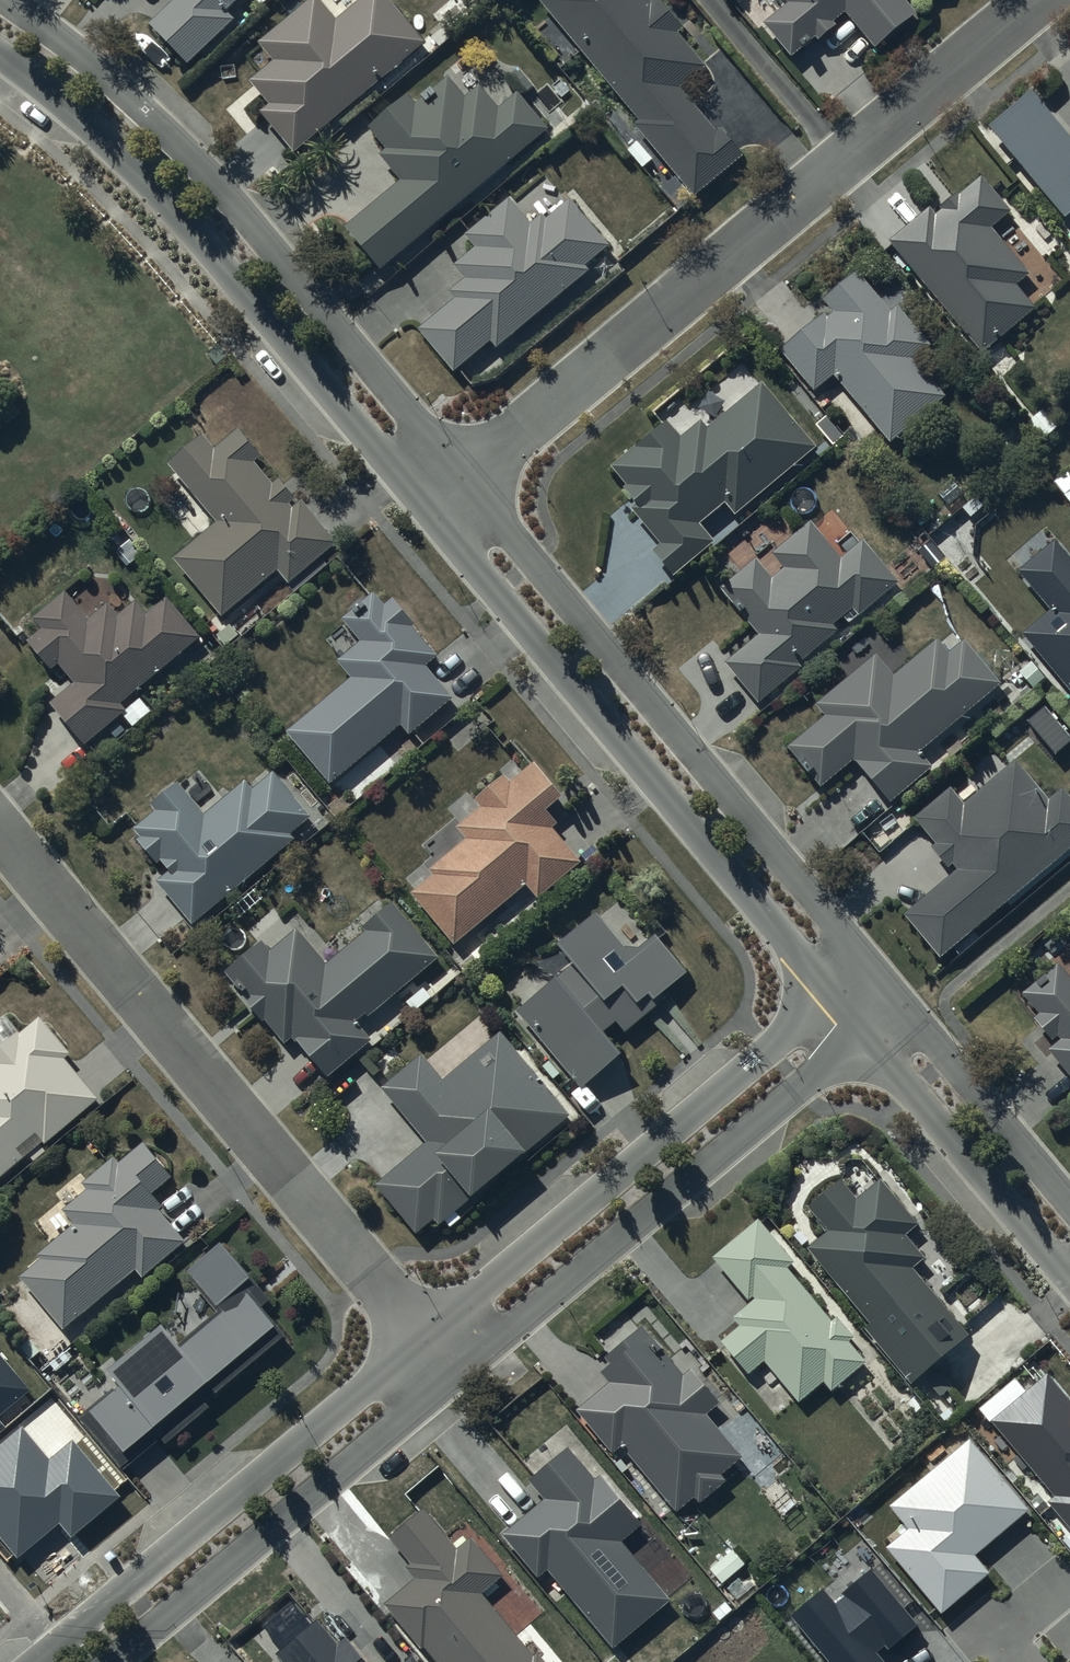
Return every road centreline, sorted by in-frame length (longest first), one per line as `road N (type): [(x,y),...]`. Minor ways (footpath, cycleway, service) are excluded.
road 1 (residential): [(458,474),(1034,0)]
road 2 (residential): [(422,1337),(0,832)]
road 3 (residential): [(8,0),(108,77),(198,166),(458,474)]
road 4 (residential): [(831,997),(420,504)]
road 5 (residential): [(458,474),(866,966)]
road 6 (residential): [(420,504),(137,172),(0,55)]
road 7 (residential): [(422,1337),(831,997)]
road 8 (residential): [(862,1034),(454,1375)]
road 9 (residential): [(34,1661),(422,1337)]
road 10 (residential): [(454,1375),(111,1661)]
road 11 (residential): [(1064,1277),(862,1034)]
road 12 (residential): [(899,1004),(1069,1211)]

